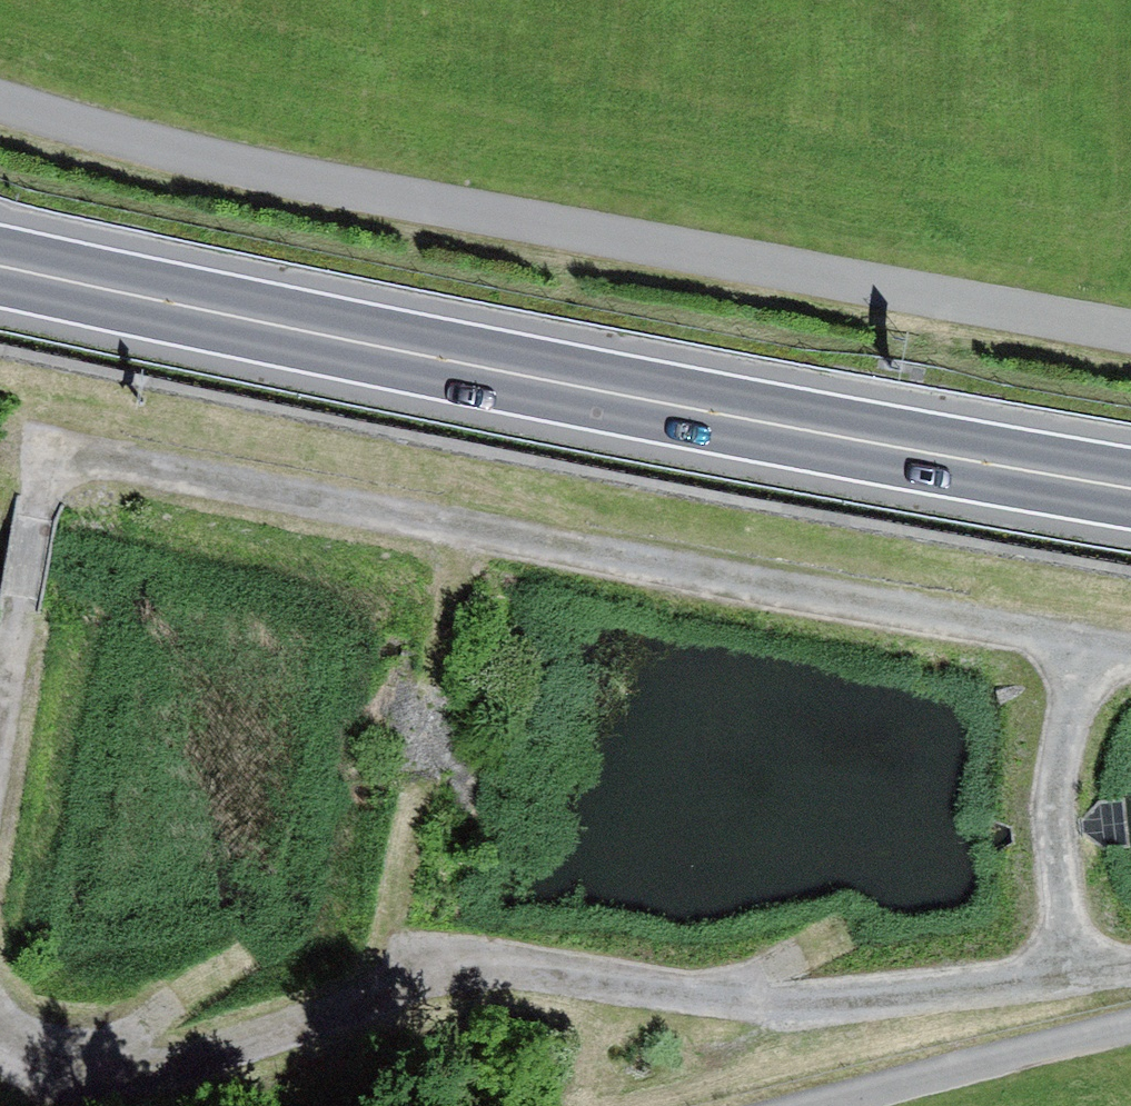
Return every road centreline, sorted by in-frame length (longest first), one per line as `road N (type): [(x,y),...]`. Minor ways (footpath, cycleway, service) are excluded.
road 1 (unclassified): [(0,103),(154,157),(1130,337)]
road 2 (trunk): [(1130,489),(490,370),(0,266)]
road 3 (track): [(1130,647),(43,445)]
road 4 (track): [(1130,969),(907,998),(754,999),(485,969),(384,975),(161,1037)]
road 5 (track): [(505,531),(414,973)]
road 6 (track): [(1091,640),(1069,694),(1054,780),(1055,862),(1082,978)]
road 7 (unclassified): [(812,1105),(1087,1038)]

